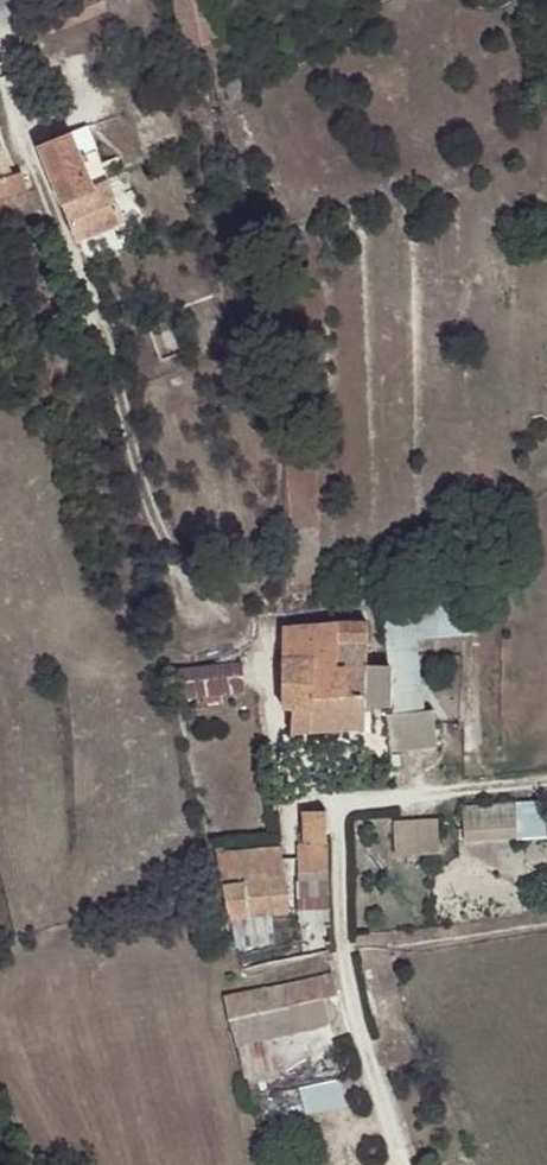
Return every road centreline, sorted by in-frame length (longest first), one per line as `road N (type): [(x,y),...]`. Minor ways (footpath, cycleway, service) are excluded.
road 1 (track): [(401,1164),(354,1020),(341,926),(342,805),(546,783)]

